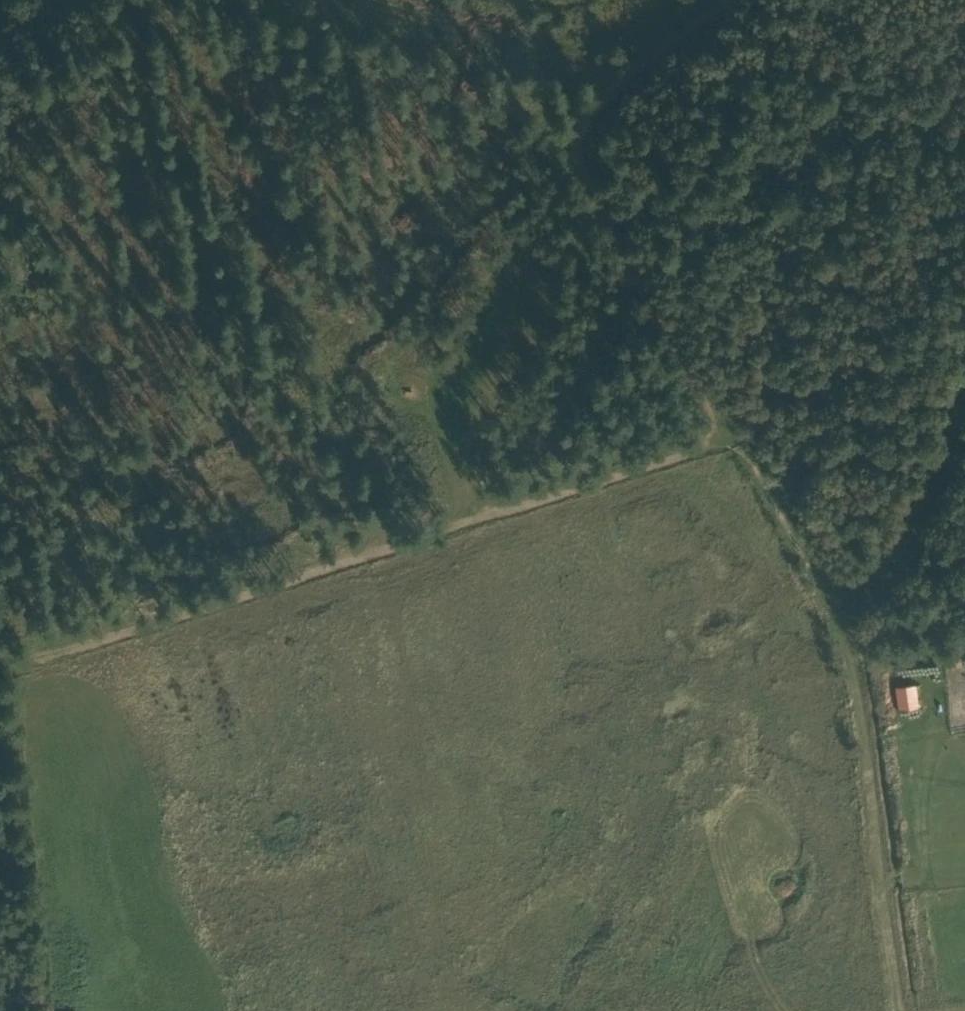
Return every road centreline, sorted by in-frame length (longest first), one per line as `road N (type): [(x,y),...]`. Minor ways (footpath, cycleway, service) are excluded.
road 1 (track): [(905,1010),(842,609)]
road 2 (track): [(842,609),(737,440)]

